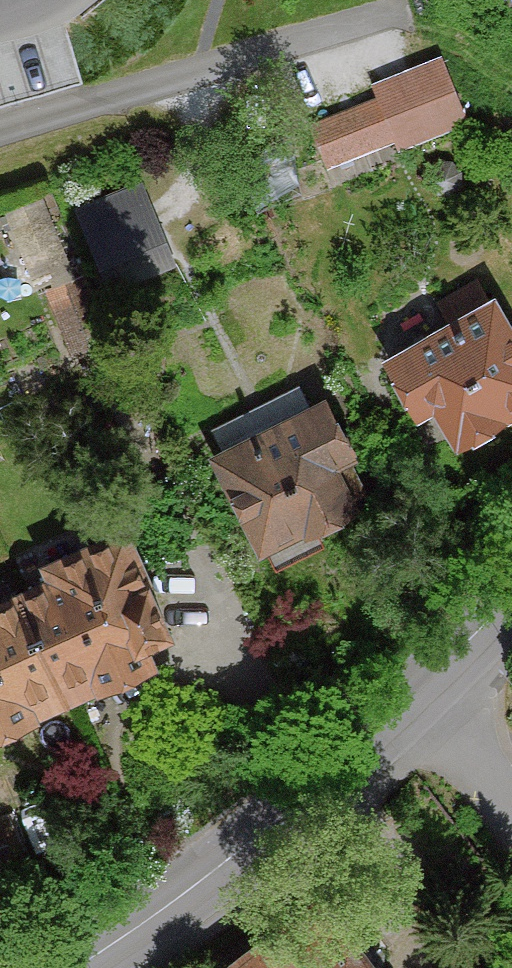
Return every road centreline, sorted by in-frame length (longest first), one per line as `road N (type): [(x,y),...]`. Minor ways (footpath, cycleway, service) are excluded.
road 1 (secondary): [(511,602),(468,656),(323,789),(74,967)]

